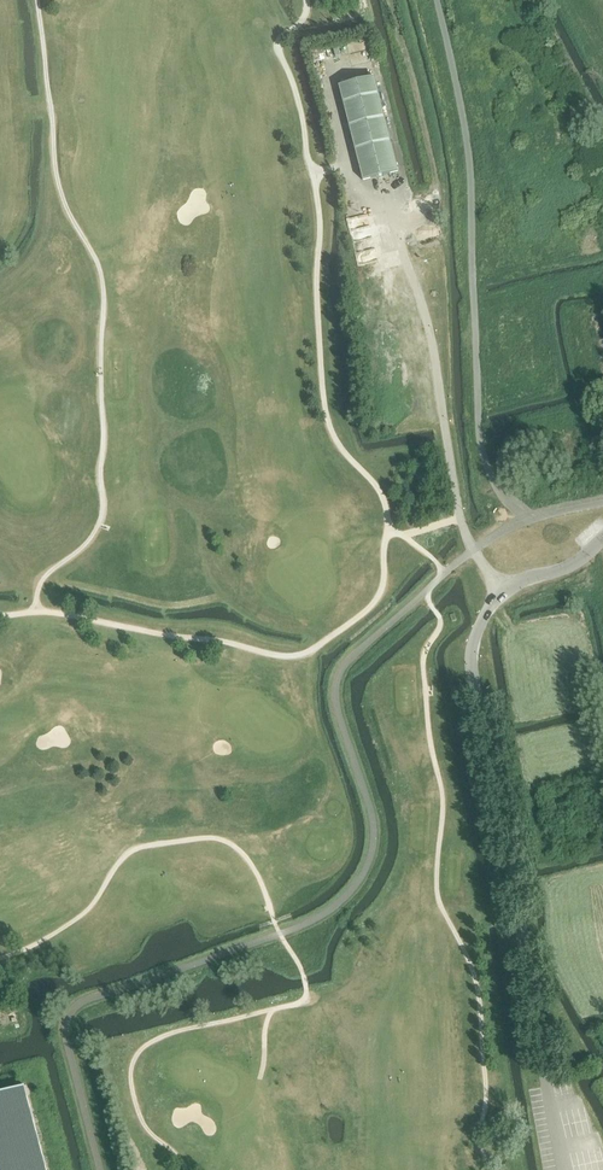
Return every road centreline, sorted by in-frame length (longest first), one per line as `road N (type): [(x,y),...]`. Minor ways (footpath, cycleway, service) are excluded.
road 1 (track): [(489,608),(582,678),(602,778)]

